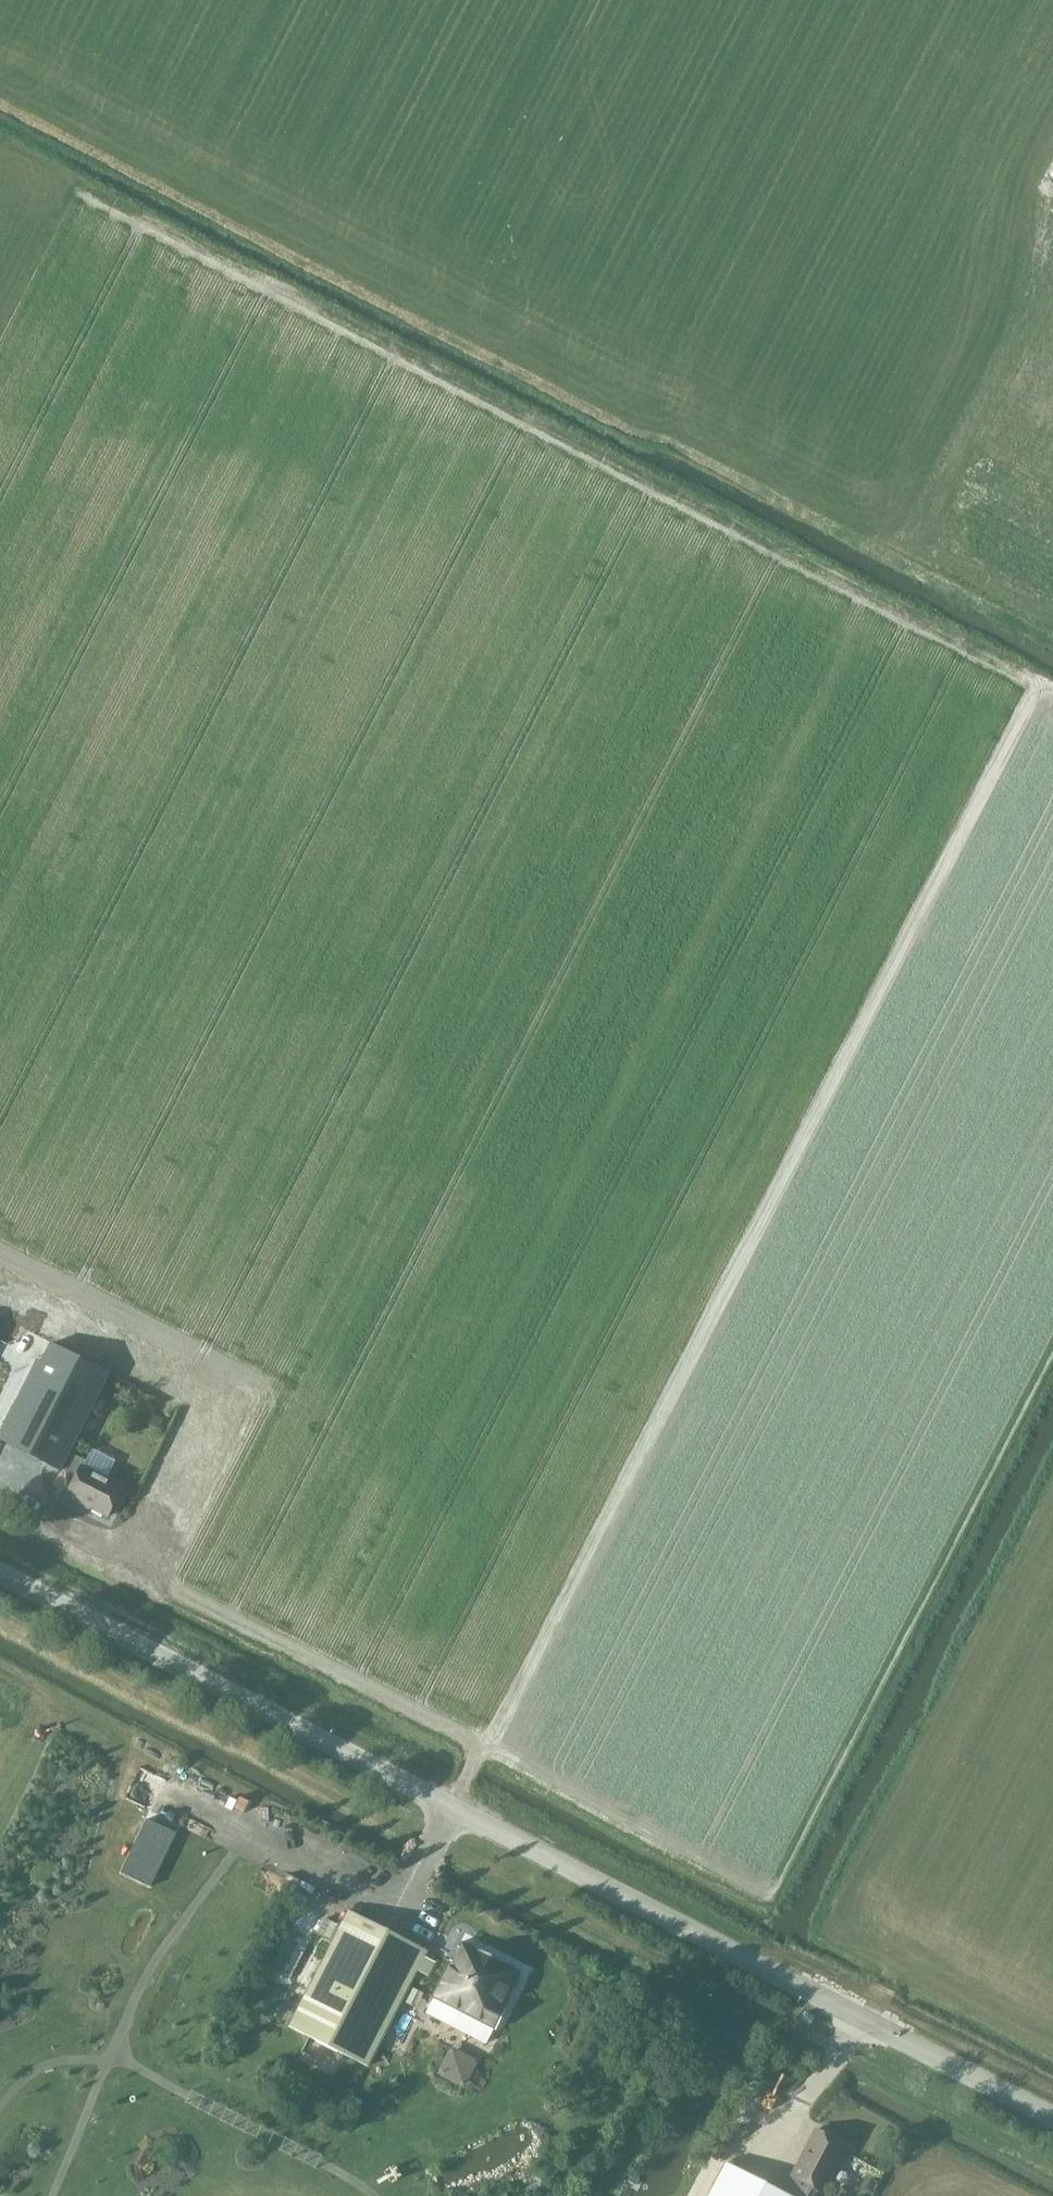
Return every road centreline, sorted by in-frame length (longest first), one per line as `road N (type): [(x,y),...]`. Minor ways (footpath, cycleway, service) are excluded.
road 1 (unclassified): [(1052,2121),(0,1576)]

